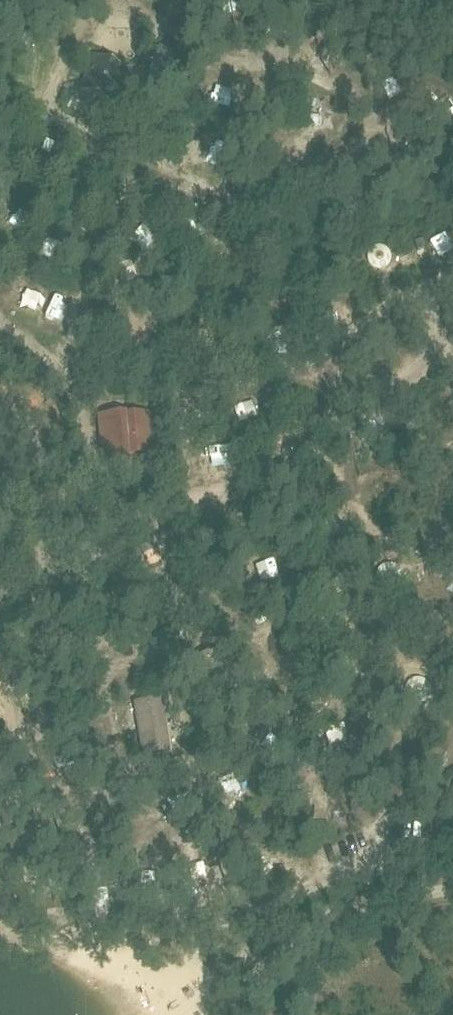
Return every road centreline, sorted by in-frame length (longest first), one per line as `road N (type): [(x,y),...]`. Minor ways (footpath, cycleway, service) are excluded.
road 1 (track): [(452,887),(243,925),(223,1014)]

